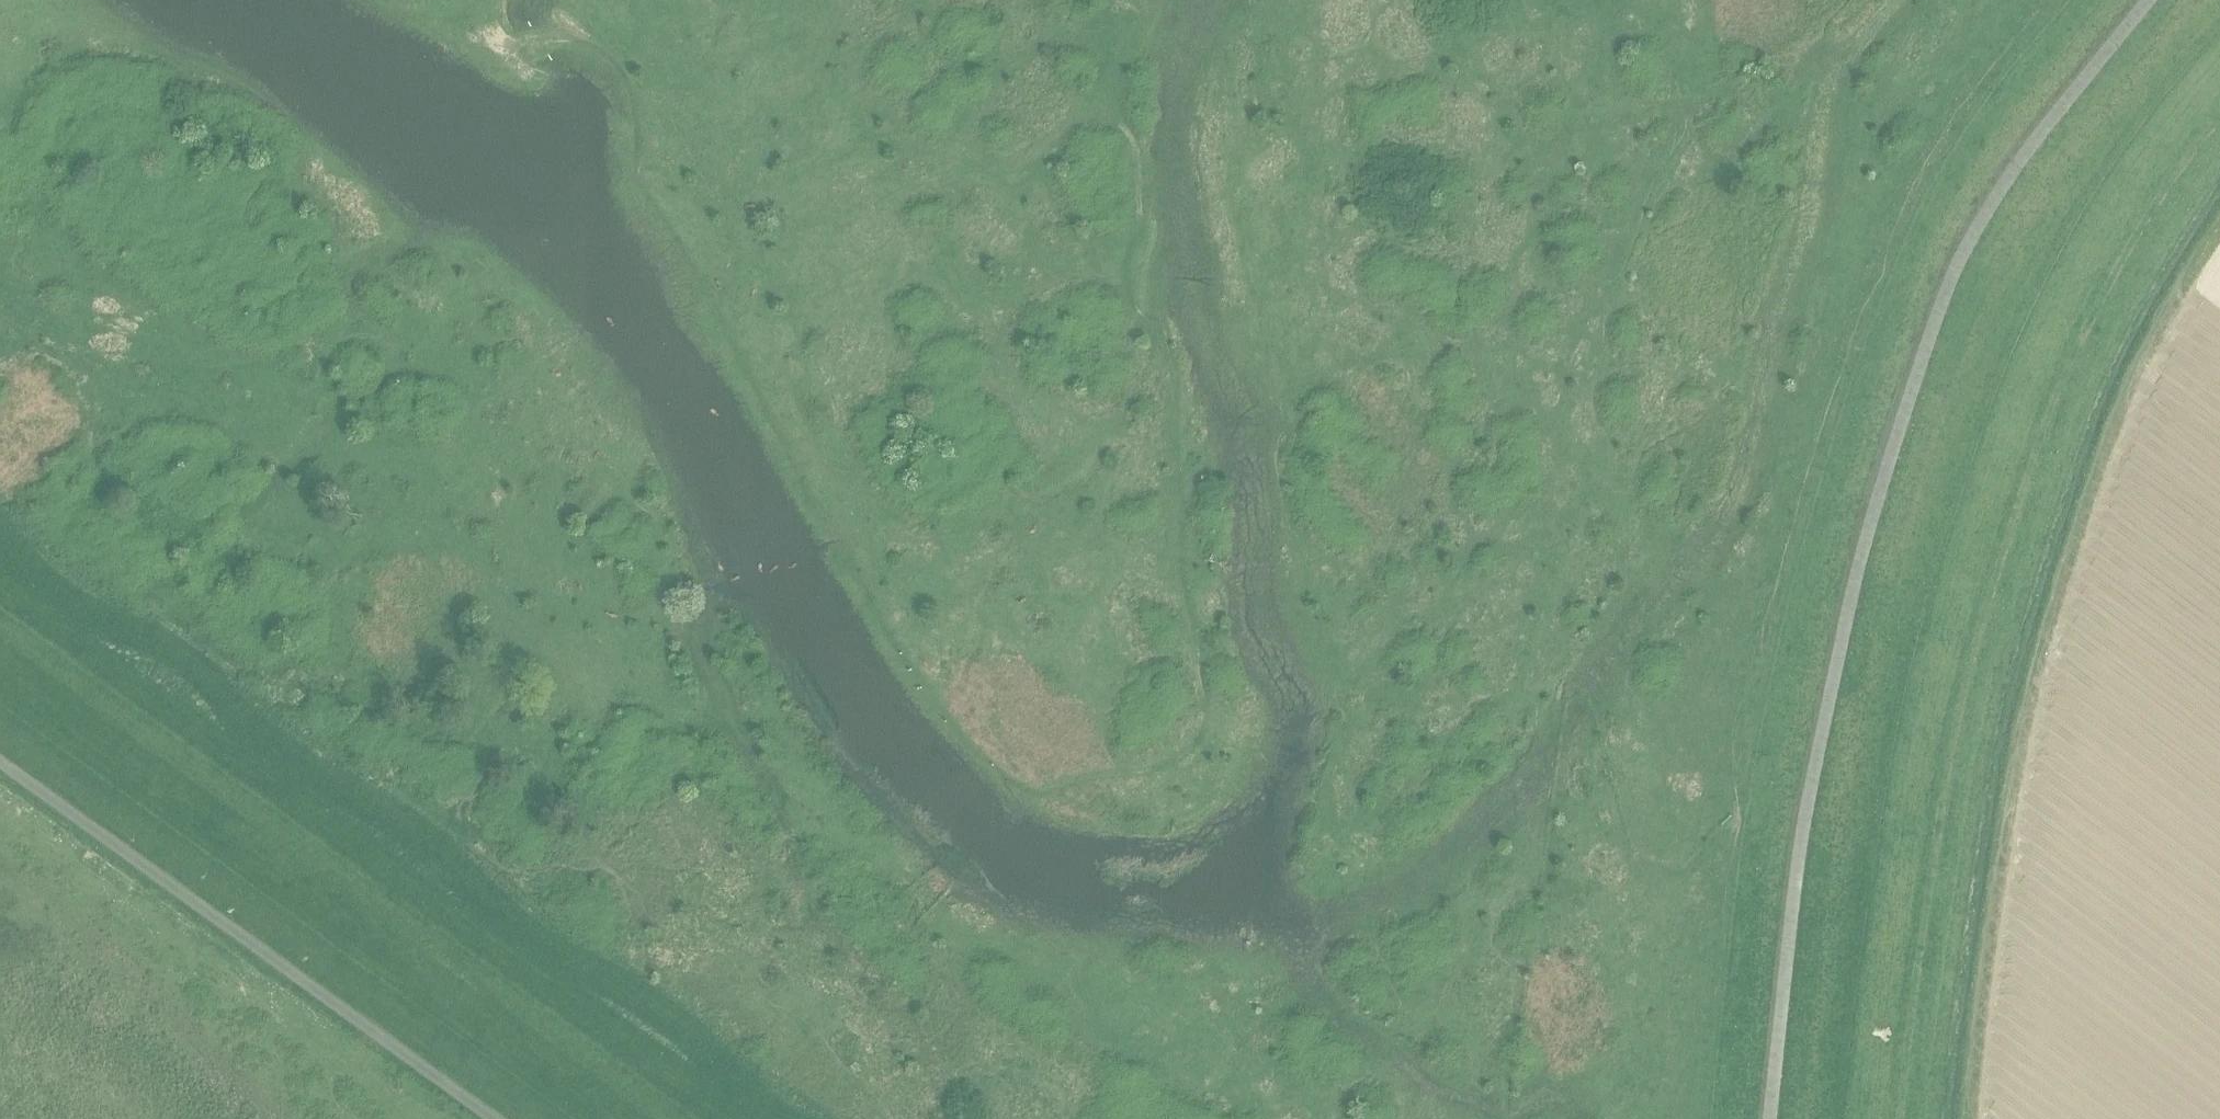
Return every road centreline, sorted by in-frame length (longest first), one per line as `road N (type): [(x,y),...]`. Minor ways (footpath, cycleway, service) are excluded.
road 1 (track): [(2219,124),(2145,220),(2048,400),(1956,691),(1896,1118)]
road 2 (unclassified): [(495,1118),(0,760)]

